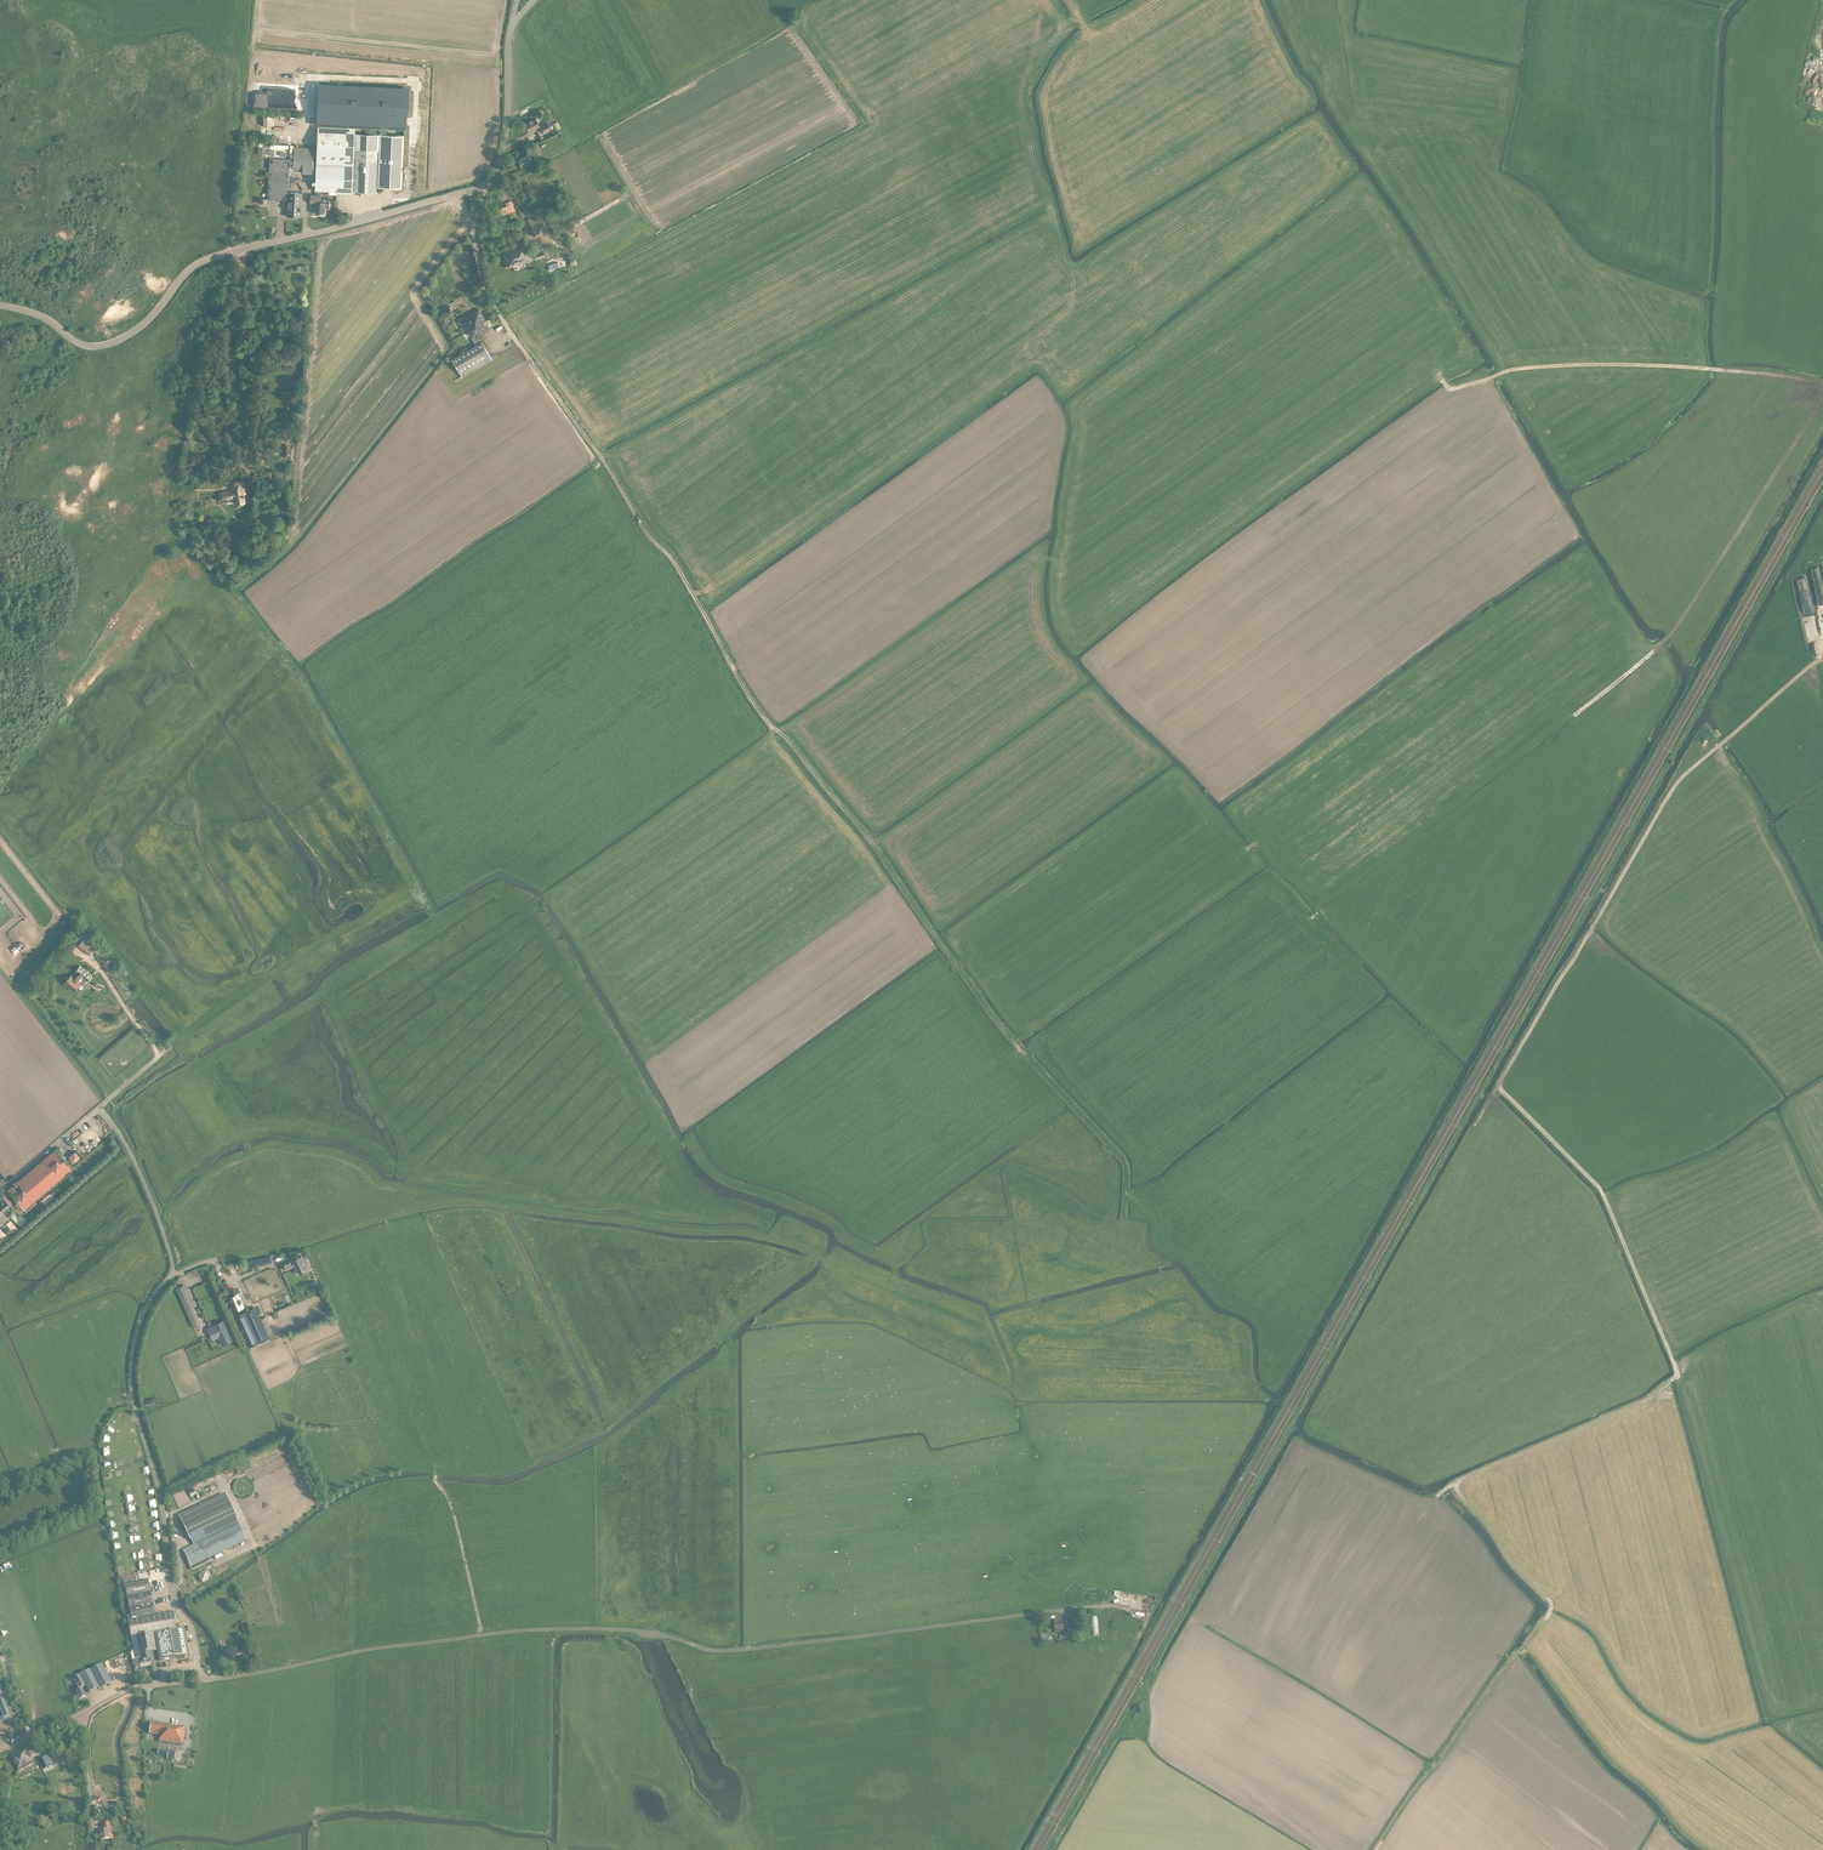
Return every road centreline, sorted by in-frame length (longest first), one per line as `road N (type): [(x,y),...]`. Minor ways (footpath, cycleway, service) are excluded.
road 1 (track): [(1111,1145),(994,1019),(858,824),(771,726),(668,554),(497,310)]
road 2 (unclassified): [(217,1678),(517,1630),(643,1631),(737,1650),(1087,1607),(1132,1612)]
road 3 (track): [(1822,397),(1667,637),(1316,913)]
road 4 (unclassified): [(0,305),(51,321),(80,344),(107,344),(140,327),(182,276),(208,258),(480,185),(503,145),(511,25)]
road 5 (track): [(1450,1486),(1646,1400),(1676,1377),(1594,1182),(1498,1087),(1470,1134)]
road 6 (unclassified): [(217,1678),(209,1639),(171,1591),(161,1498),(132,1394),(138,1325),(172,1263),(118,1130)]
road 7 (track): [(1498,1087),(1673,787),(1822,658)]
road 8 (track): [(1376,1849),(1552,1607),(1450,1486)]
road 9 (track): [(1439,378),(1449,390),(1512,369),(1596,364),(1771,374),(1822,386)]
road 10 (track): [(172,1045),(247,986),(384,907)]
road 11 (track): [(891,891),(775,747),(772,727)]
road 12 (track): [(748,1448),(749,1649)]
road 13 (track): [(437,1472),(481,1634)]
road 14 (track): [(1674,1367),(1822,1291)]
road 15 (unclassified): [(83,1714),(134,1687),(217,1678)]
road 16 (unclassified): [(92,1849),(83,1714)]
road 17 (track): [(77,949),(158,1056)]

